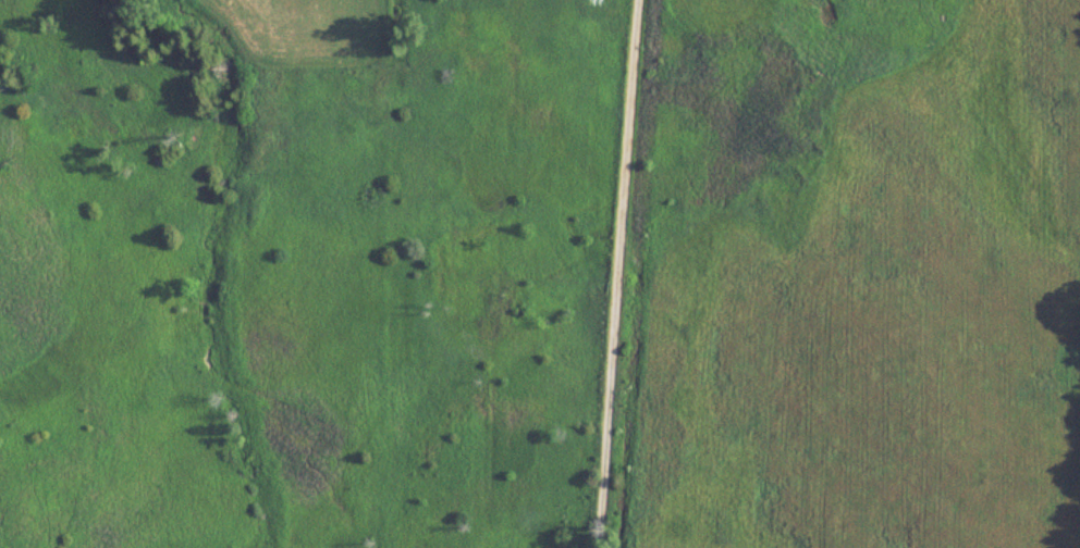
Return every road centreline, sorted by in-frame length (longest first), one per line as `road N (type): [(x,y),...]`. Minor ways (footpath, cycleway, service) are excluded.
road 1 (residential): [(639,0),(597,547)]

